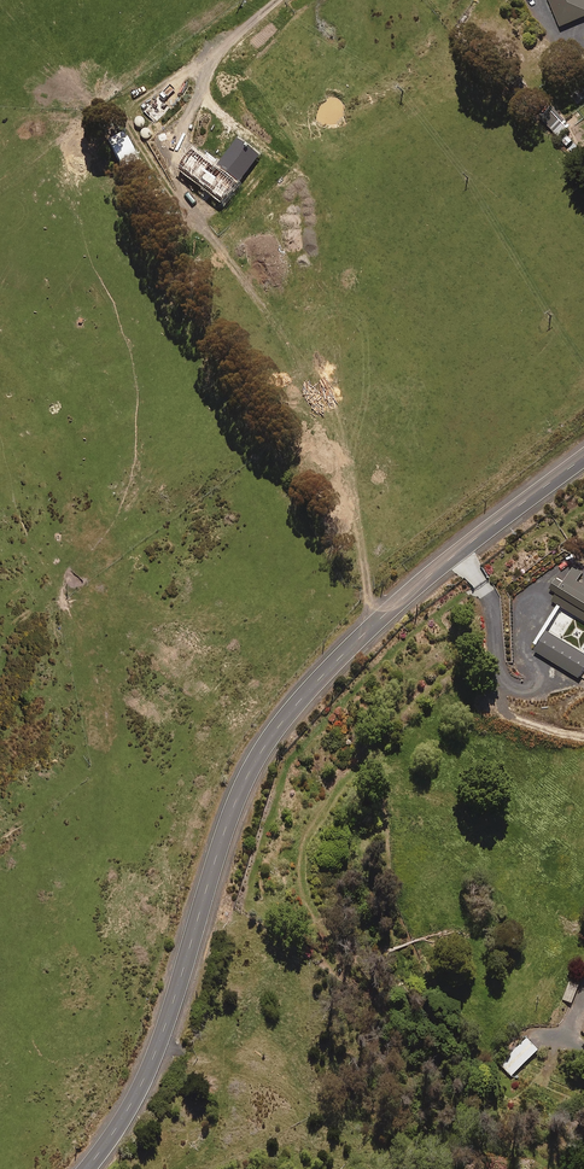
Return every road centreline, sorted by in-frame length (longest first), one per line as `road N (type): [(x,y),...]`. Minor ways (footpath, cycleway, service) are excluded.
road 1 (tertiary): [(86,1168),(155,1054),(235,803),(264,747),(383,616),(583,457)]

